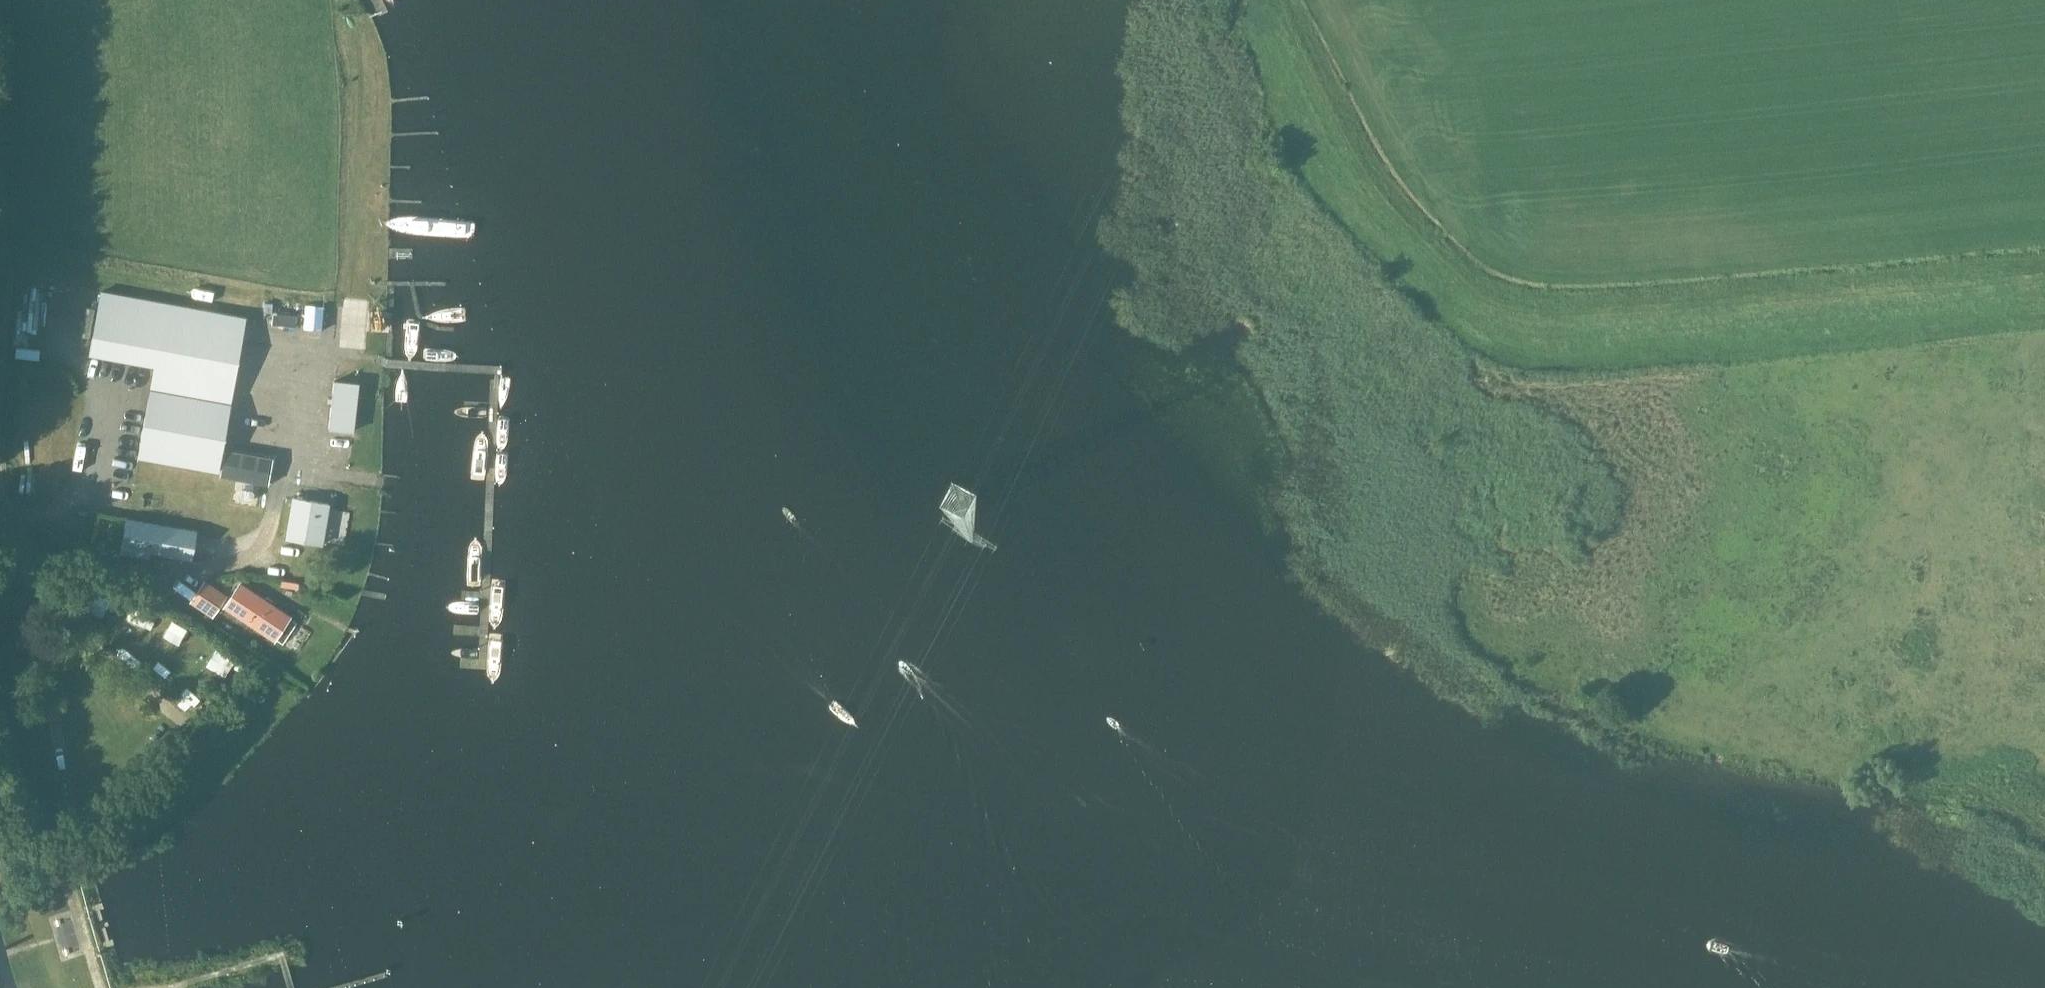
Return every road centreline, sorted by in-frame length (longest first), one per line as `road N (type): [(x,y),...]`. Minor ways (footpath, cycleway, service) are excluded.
road 1 (unclassified): [(0,500),(27,540),(184,570),(246,558),(274,514)]
road 2 (track): [(12,241),(18,0)]

